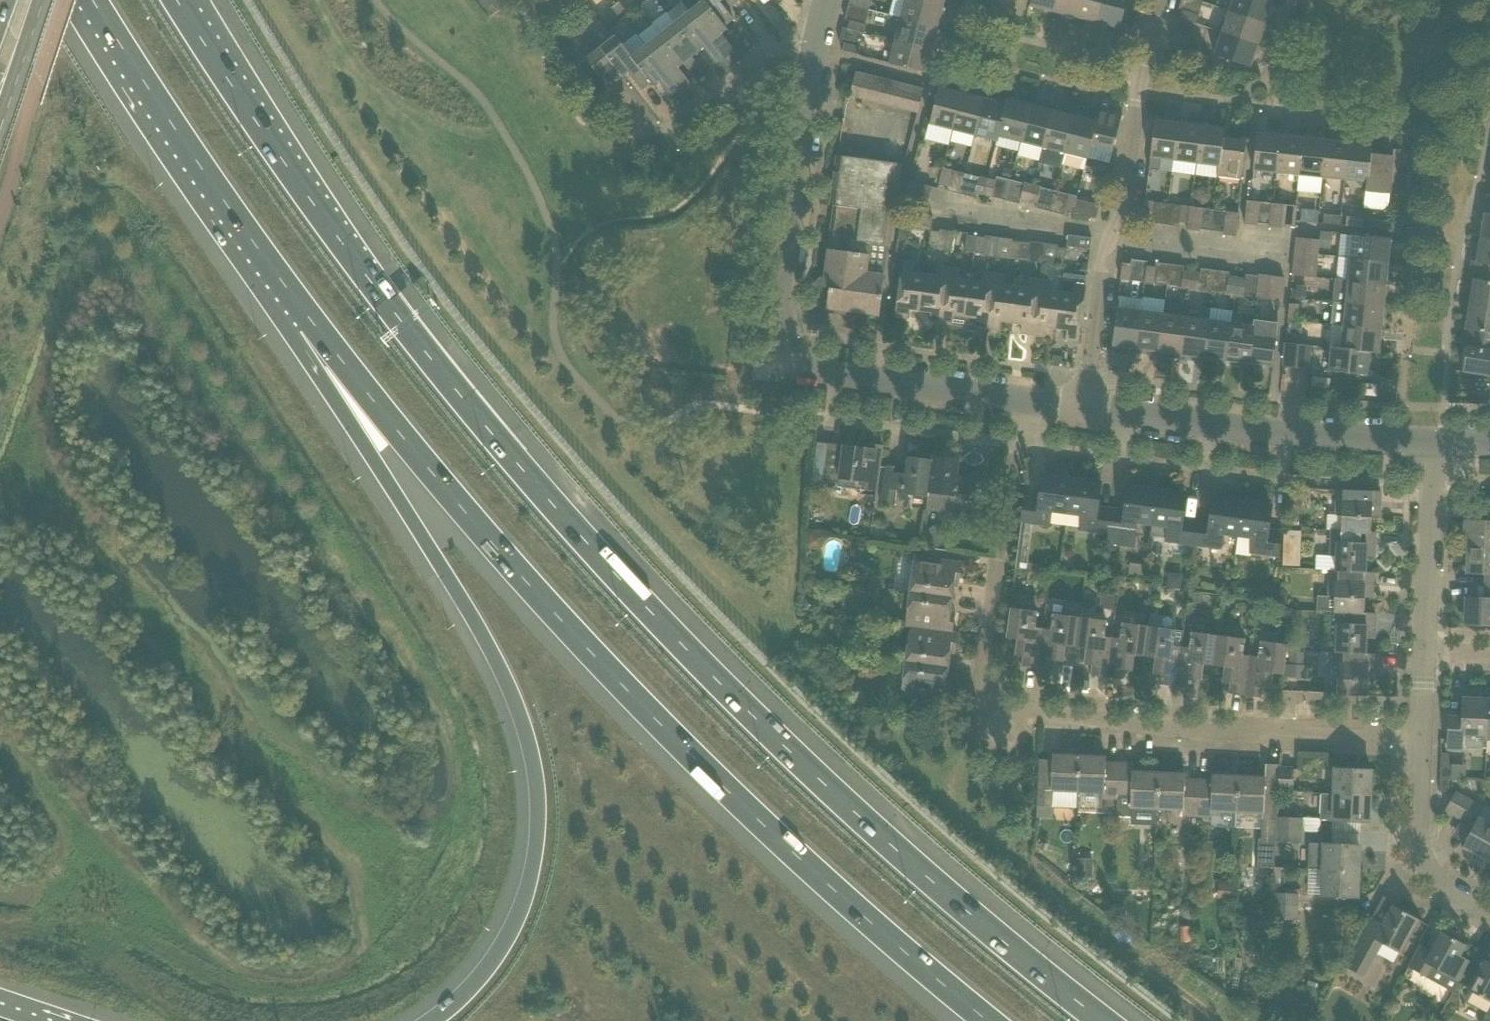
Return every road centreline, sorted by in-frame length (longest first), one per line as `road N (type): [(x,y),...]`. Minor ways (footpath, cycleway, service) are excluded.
road 1 (motorway): [(1110,1020),(817,780),(619,575),(368,277),(183,0)]
road 2 (motorway): [(312,335),(661,724),(989,1020)]
road 3 (motorway): [(312,335),(372,455),(498,662),(533,760),(538,820),(516,922),(487,970),(433,1020)]
road 4 (residential): [(1421,734),(992,715),(986,680),(1028,401)]
road 5 (residential): [(1028,401),(783,366),(768,339),(817,51)]
road 6 (track): [(992,715),(953,781),(950,808),(1215,1020)]
road 7 (residential): [(1084,409),(1105,238),(1159,0)]
road 8 (motorway): [(84,0),(312,335)]
road 9 (residential): [(1434,446),(1271,435),(1084,409)]
road 10 (residential): [(619,131),(670,128),(785,45),(817,51)]
road 11 (residential): [(1489,912),(1423,870),(1421,734)]
road 12 (residential): [(1424,652),(1434,446)]
road 13 (primary): [(0,118),(40,0)]

